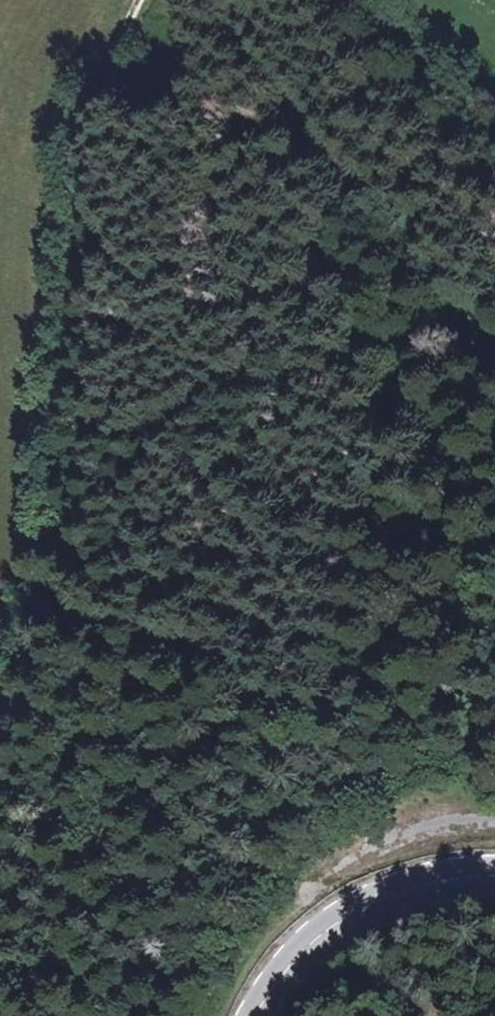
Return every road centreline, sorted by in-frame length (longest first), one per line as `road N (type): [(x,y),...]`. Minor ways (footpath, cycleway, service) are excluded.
road 1 (track): [(141,0),(120,33),(92,117),(69,221),(53,560),(0,828)]
road 2 (secondary): [(494,867),(420,873),(339,909),(287,955),(246,1015)]
road 3 (track): [(494,130),(464,113),(354,0)]

